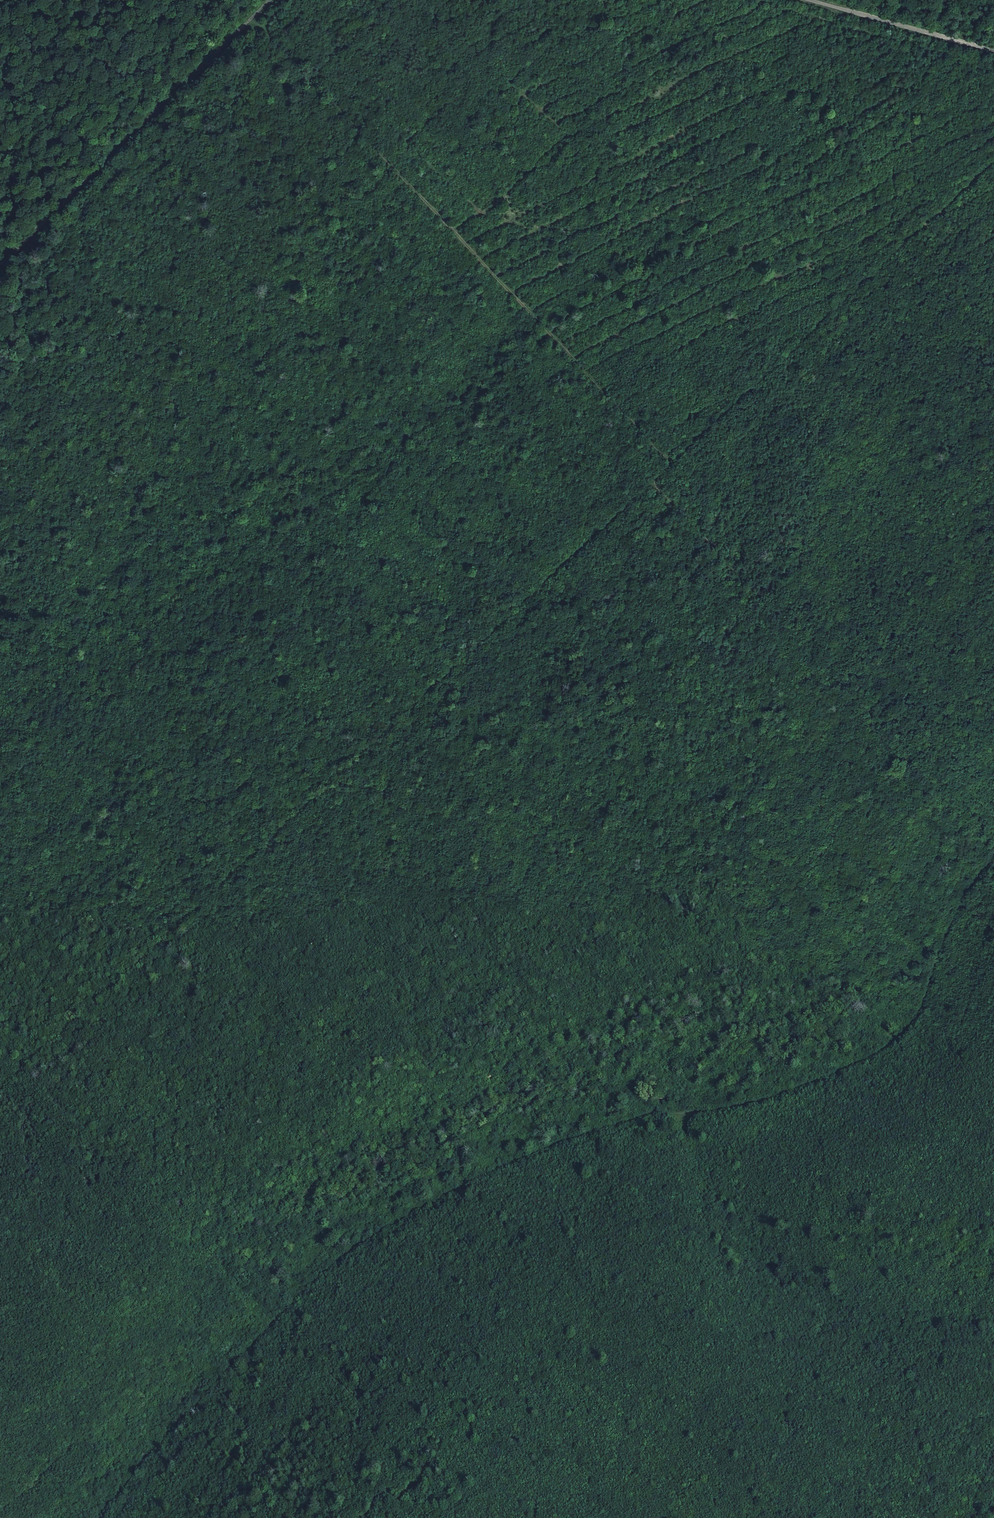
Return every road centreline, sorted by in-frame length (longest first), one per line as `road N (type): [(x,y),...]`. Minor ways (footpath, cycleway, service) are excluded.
road 1 (track): [(993,860),(951,928),(921,1016),(896,1043),(757,1105),(664,1113),(569,1144),(395,1227),(308,1292),(194,1403),(95,1517)]
road 2 (track): [(33,233),(251,18)]
road 3 (track): [(993,50),(807,0)]

